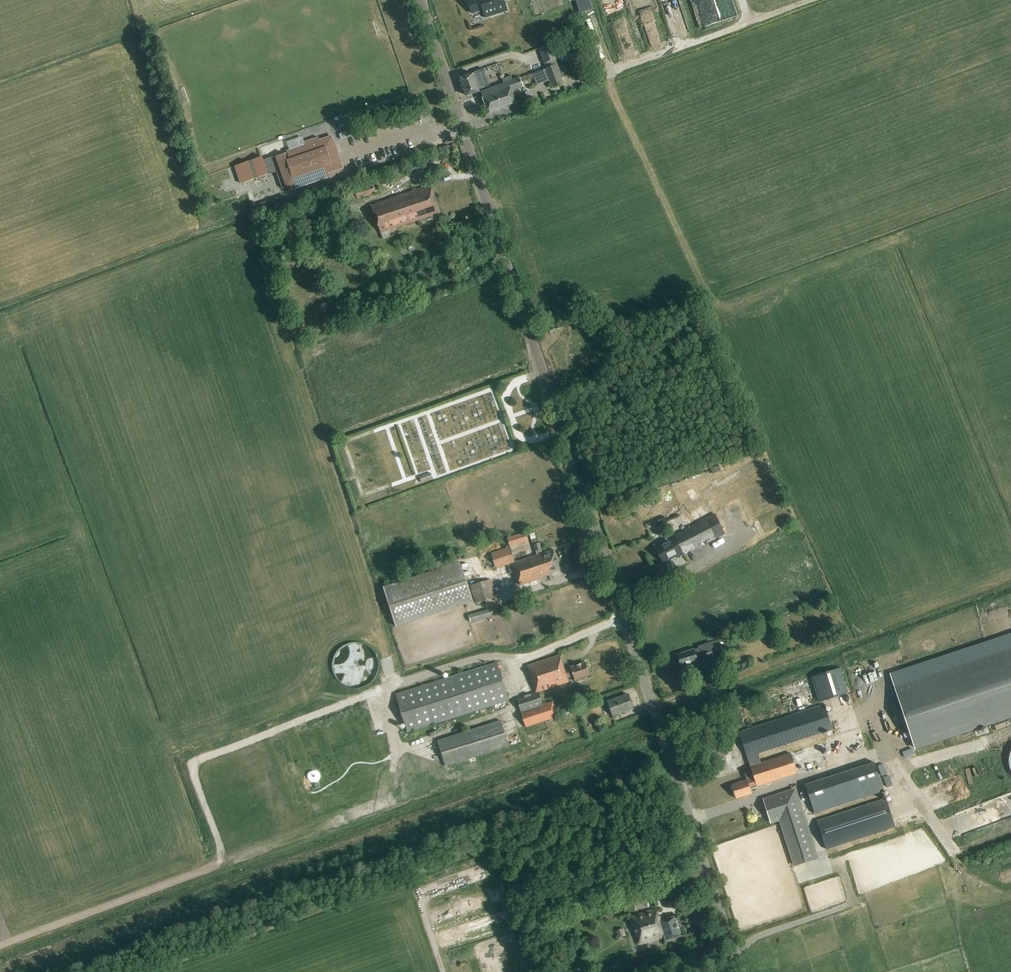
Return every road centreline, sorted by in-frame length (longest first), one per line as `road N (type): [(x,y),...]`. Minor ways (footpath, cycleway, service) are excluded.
road 1 (tertiary): [(741,971),(419,0)]

